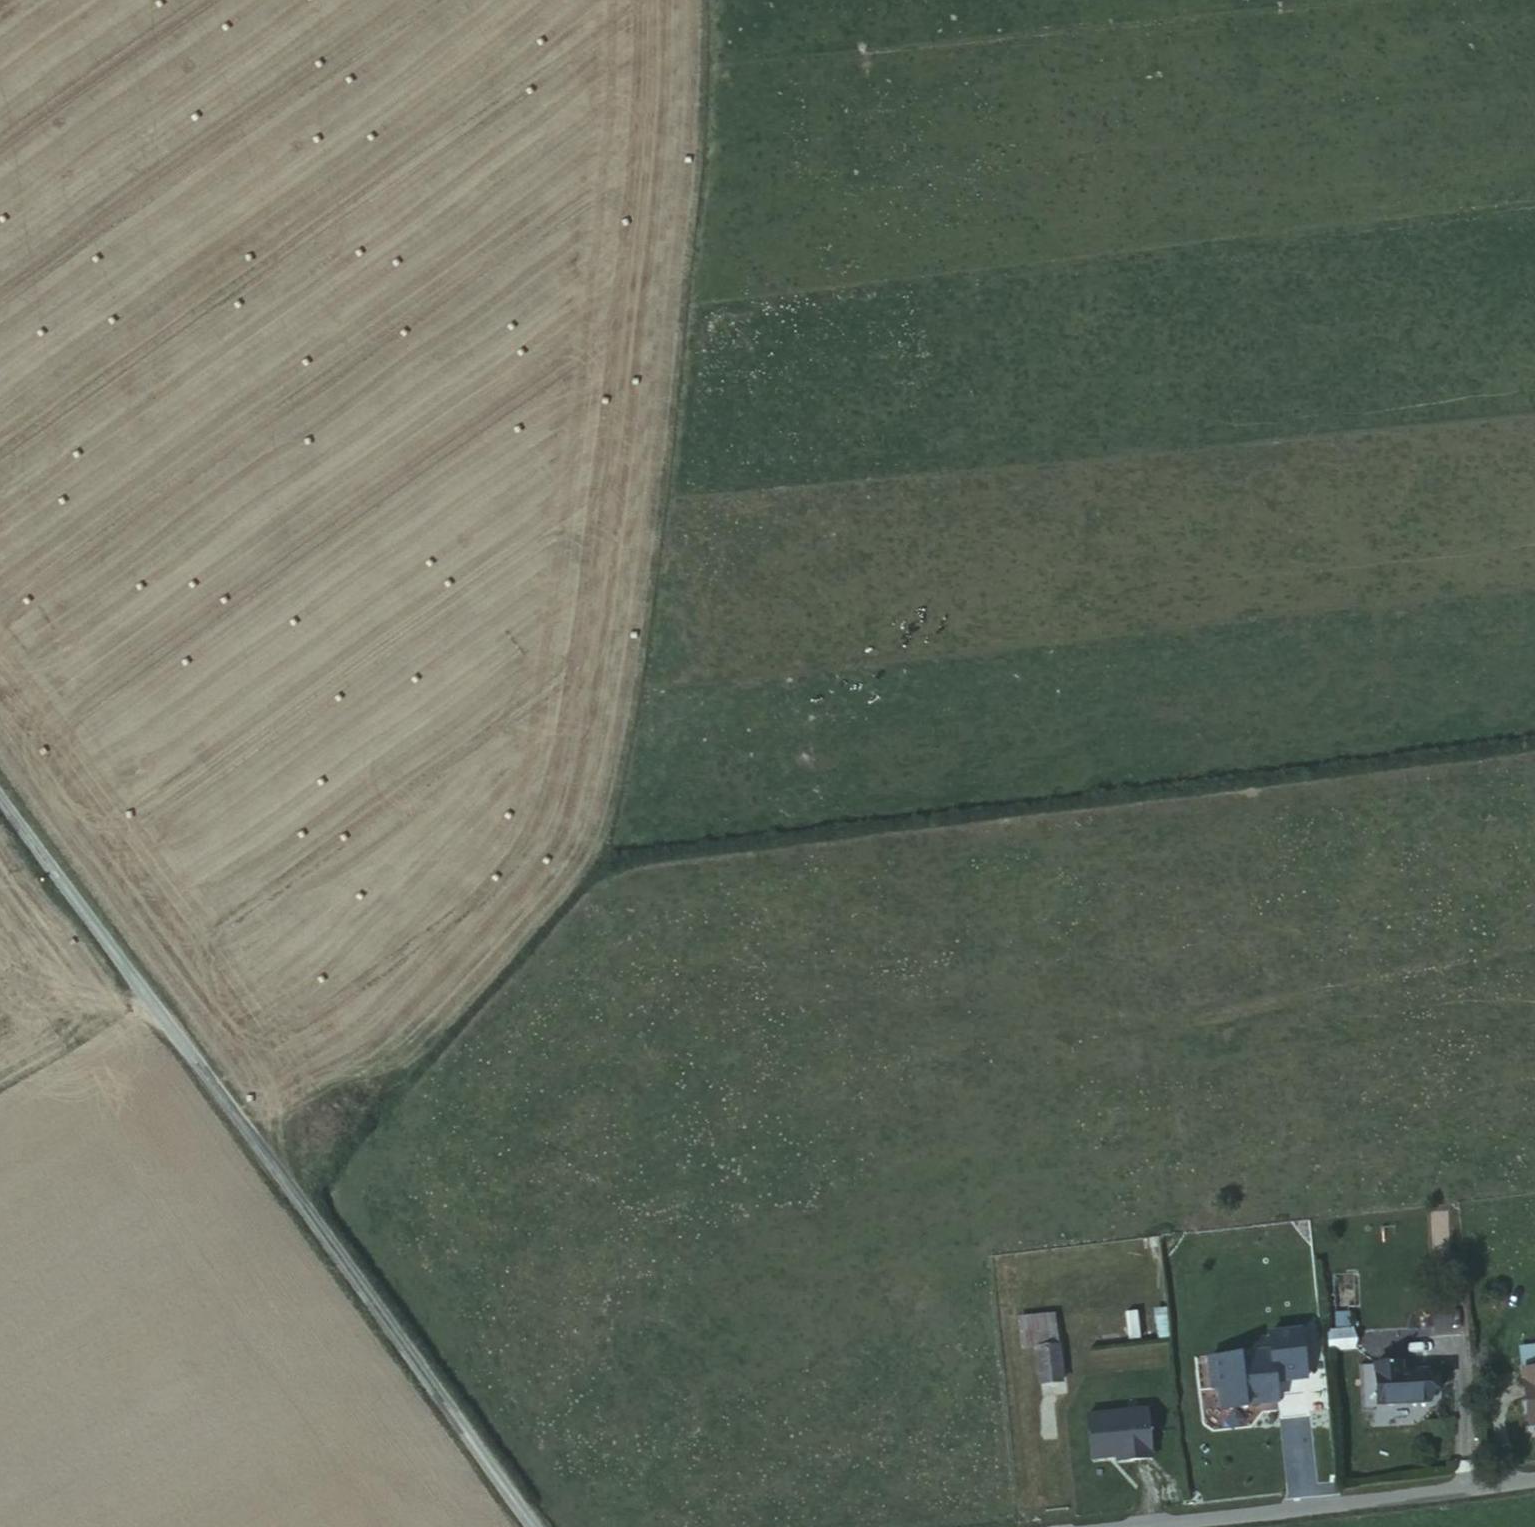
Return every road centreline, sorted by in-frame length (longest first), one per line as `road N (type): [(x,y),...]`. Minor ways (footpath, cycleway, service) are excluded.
road 1 (unclassified): [(534,1526),(205,1060),(0,791)]
road 2 (residential): [(1105,1526),(1534,1473)]

